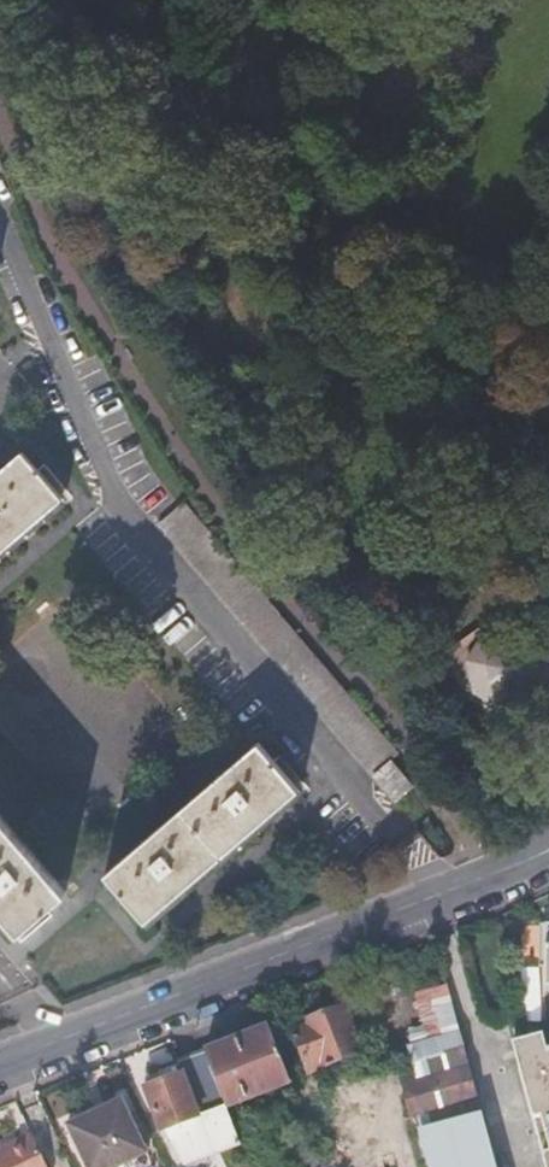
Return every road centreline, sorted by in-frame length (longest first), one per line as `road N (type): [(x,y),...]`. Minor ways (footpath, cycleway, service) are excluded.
road 1 (residential): [(480,882),(0,1067)]

